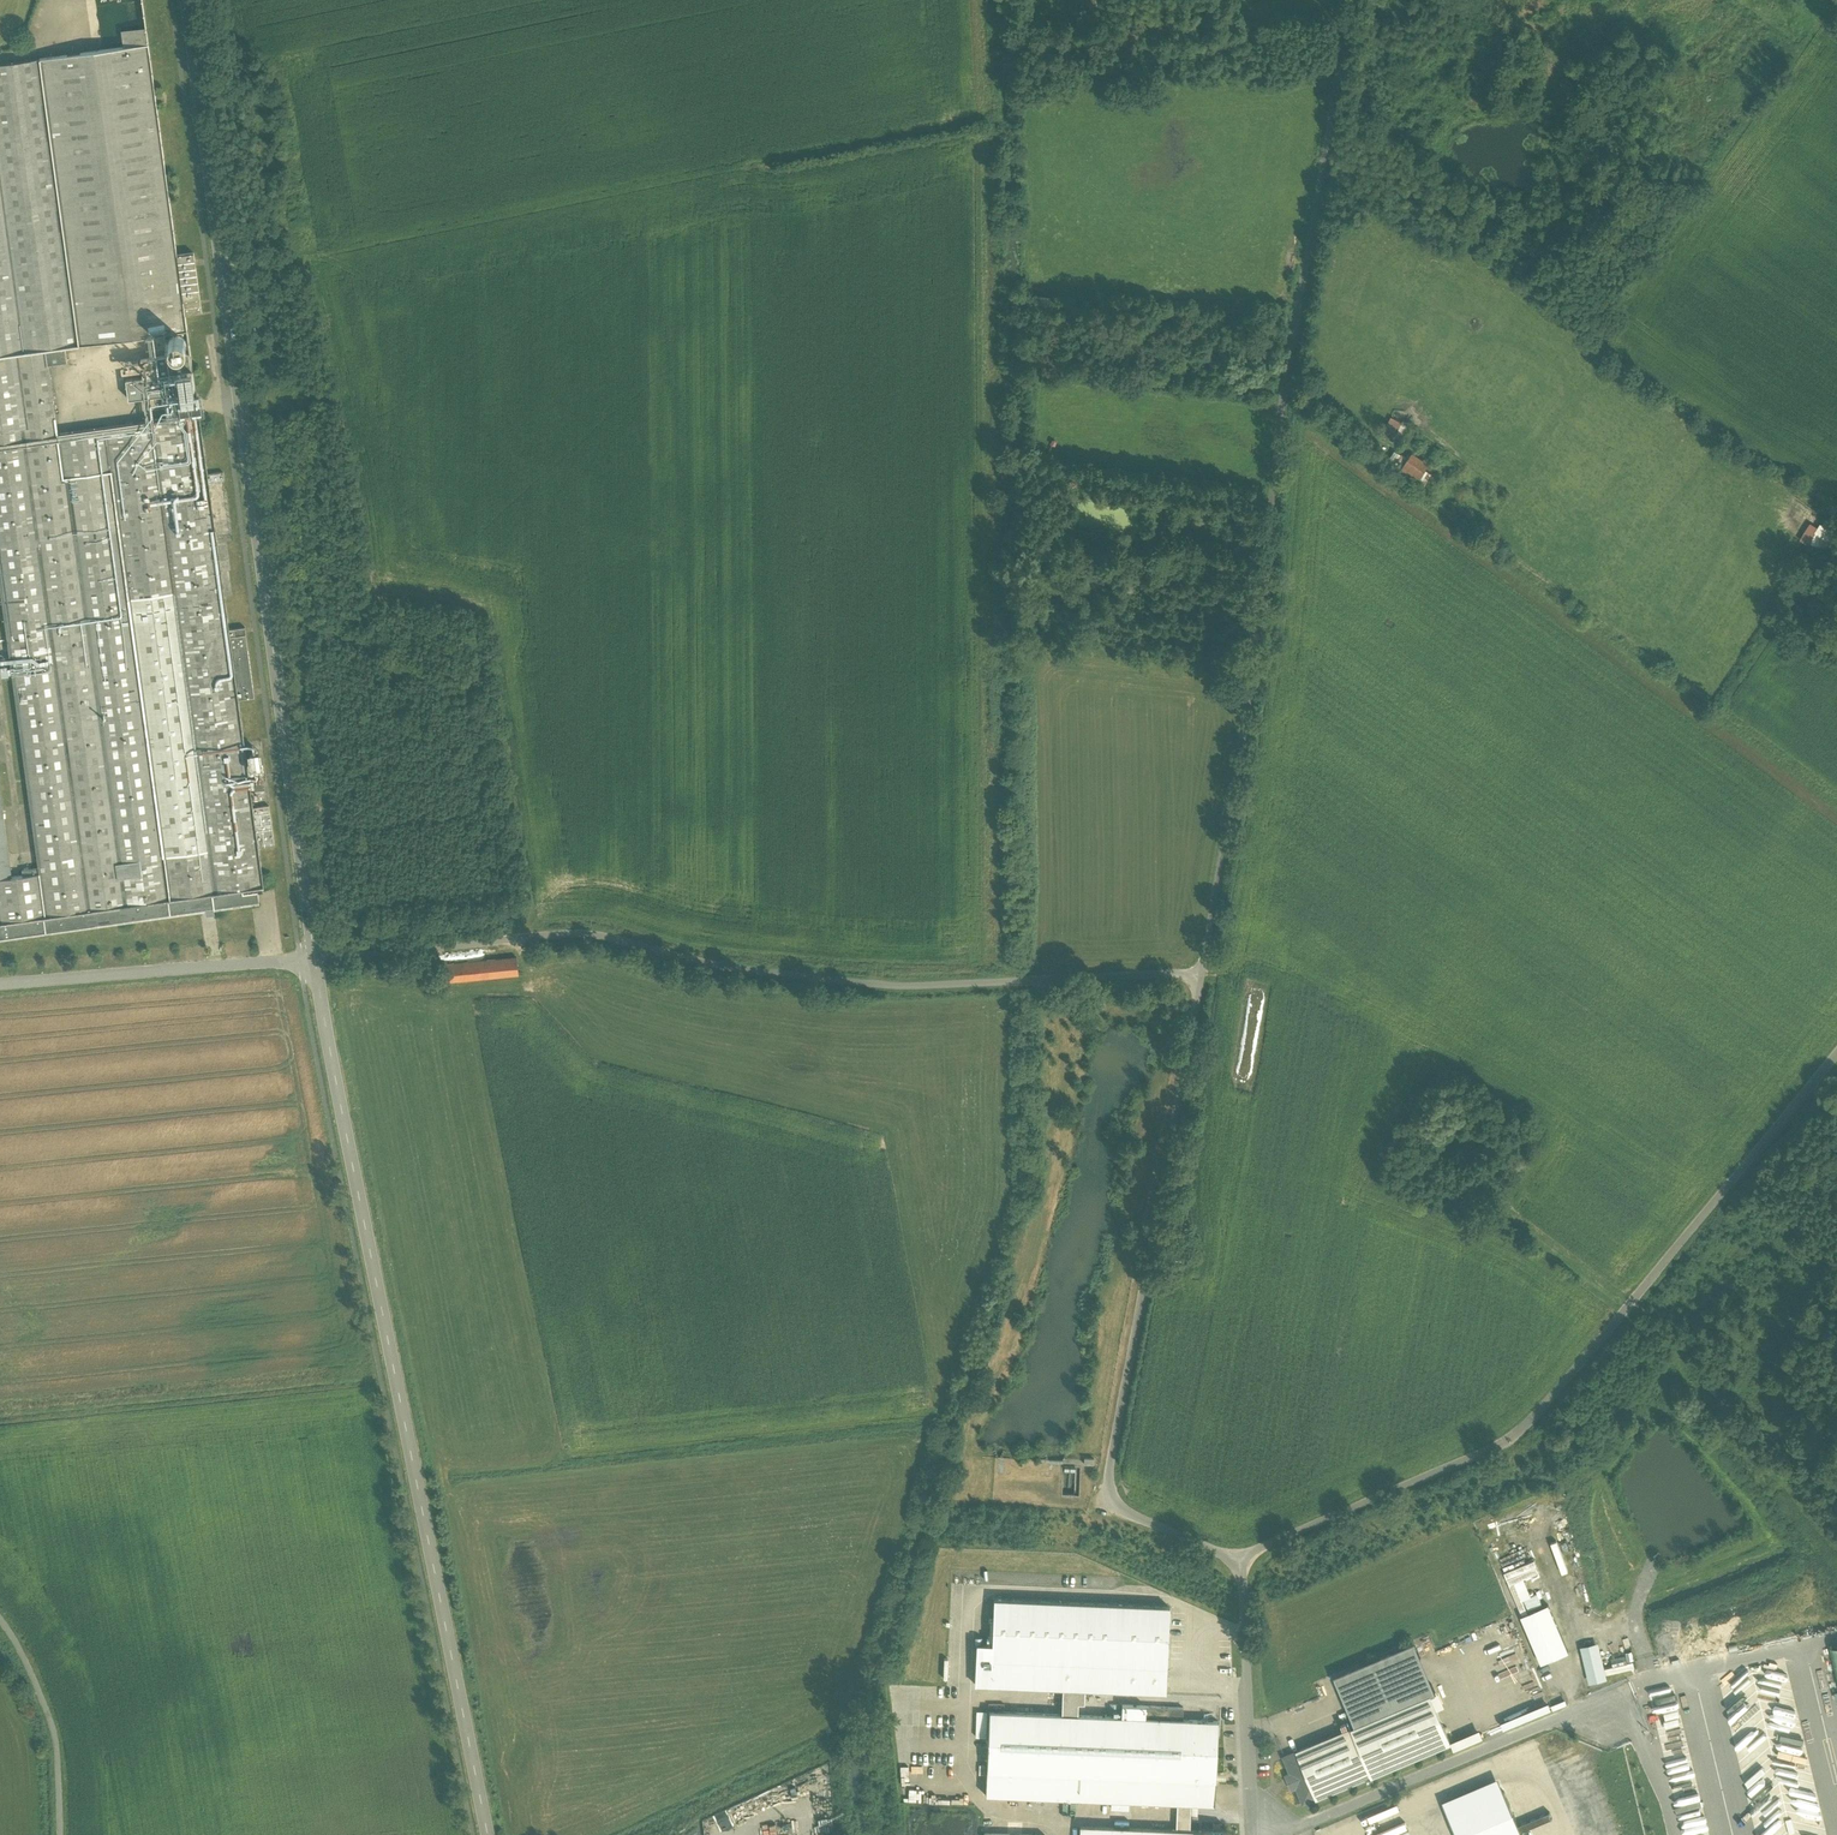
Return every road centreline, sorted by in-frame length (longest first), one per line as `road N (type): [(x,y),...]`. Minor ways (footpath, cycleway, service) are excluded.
road 1 (unclassified): [(1202,975),(1266,610),(1286,385),(1354,0)]
road 2 (tertiary): [(188,0),(316,964)]
road 3 (unclassified): [(1202,975),(911,985),(714,965),(590,935),(316,964)]
road 4 (tertiary): [(316,964),(488,1834)]
road 5 (unclassified): [(1240,1556),(1520,1433),(1836,1057)]
road 6 (unclassified): [(1240,1556),(1130,1516),(1117,1504),(1109,1473),(1202,975)]
road 7 (unclassified): [(1288,1834),(1612,1699)]
road 8 (unclassified): [(316,964),(0,986)]
road 9 (unclassified): [(1256,1834),(1240,1556)]
road 10 (unclassified): [(62,1834),(49,1714),(0,1618)]

